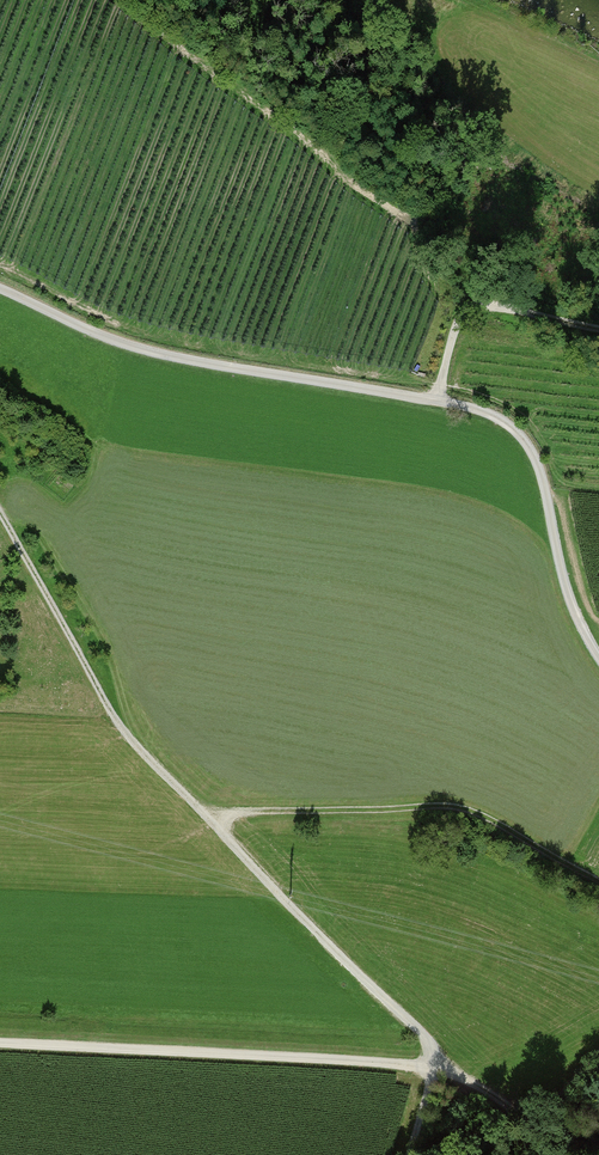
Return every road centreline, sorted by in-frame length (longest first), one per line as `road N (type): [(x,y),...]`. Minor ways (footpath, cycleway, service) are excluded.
road 1 (track): [(0,288),(164,355),(501,418),(538,463),(570,601),(598,656)]
road 2 (track): [(0,1042),(370,1061),(432,1073)]
road 3 (track): [(209,816),(453,807),(488,815),(598,882)]
road 4 (track): [(0,516),(117,722),(209,816)]
road 5 (track): [(209,816),(422,1033),(432,1073)]
road 6 (track): [(437,401),(466,311),(483,306),(598,327)]
road 7 (track): [(432,1073),(586,1154)]

